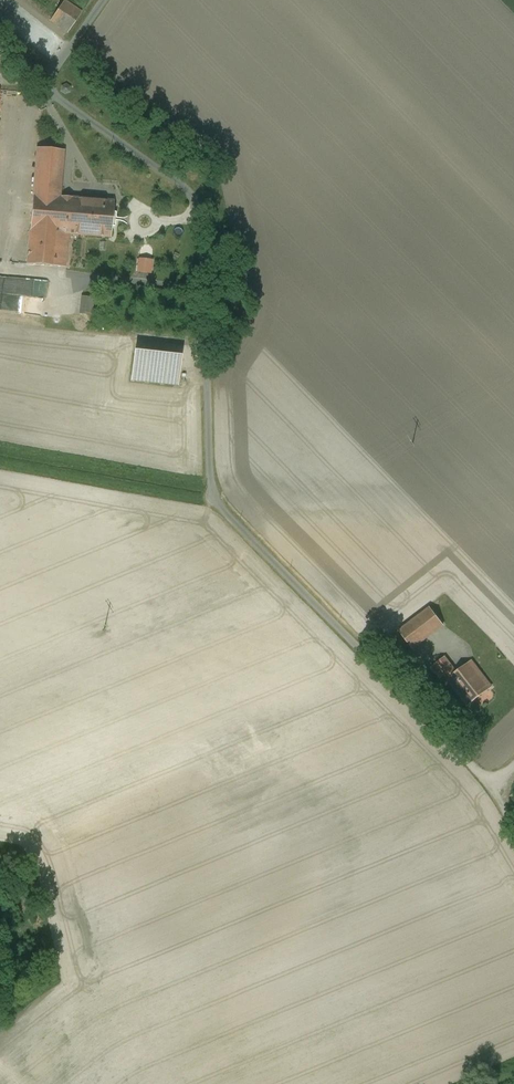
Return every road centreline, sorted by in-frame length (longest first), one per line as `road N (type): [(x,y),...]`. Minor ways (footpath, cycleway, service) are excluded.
road 1 (track): [(49,78),(58,97),(194,199),(214,497),(474,771),(513,829)]
road 2 (unclassified): [(103,0),(49,78),(2,33)]

